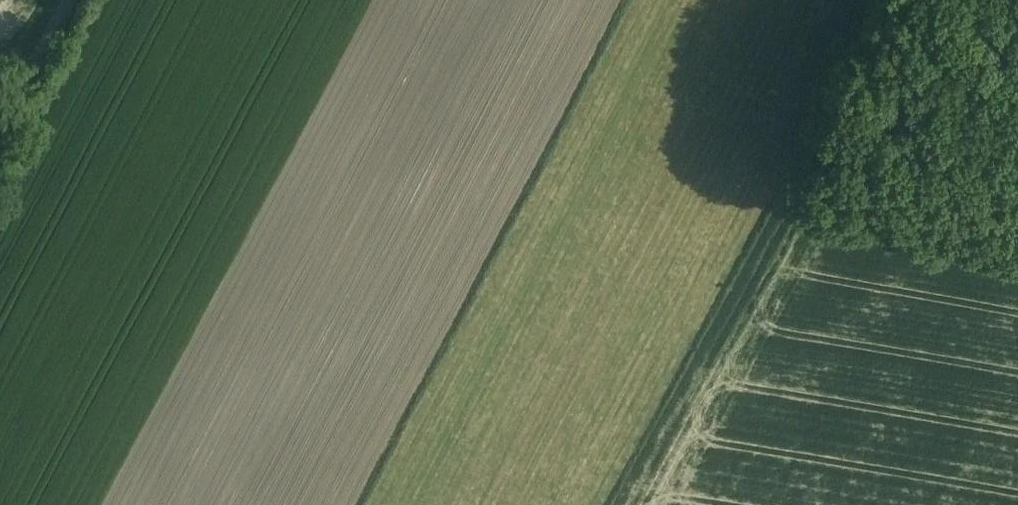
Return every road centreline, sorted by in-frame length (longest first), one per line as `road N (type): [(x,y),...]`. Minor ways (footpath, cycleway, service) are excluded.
road 1 (unclassified): [(0,112),(62,0)]

